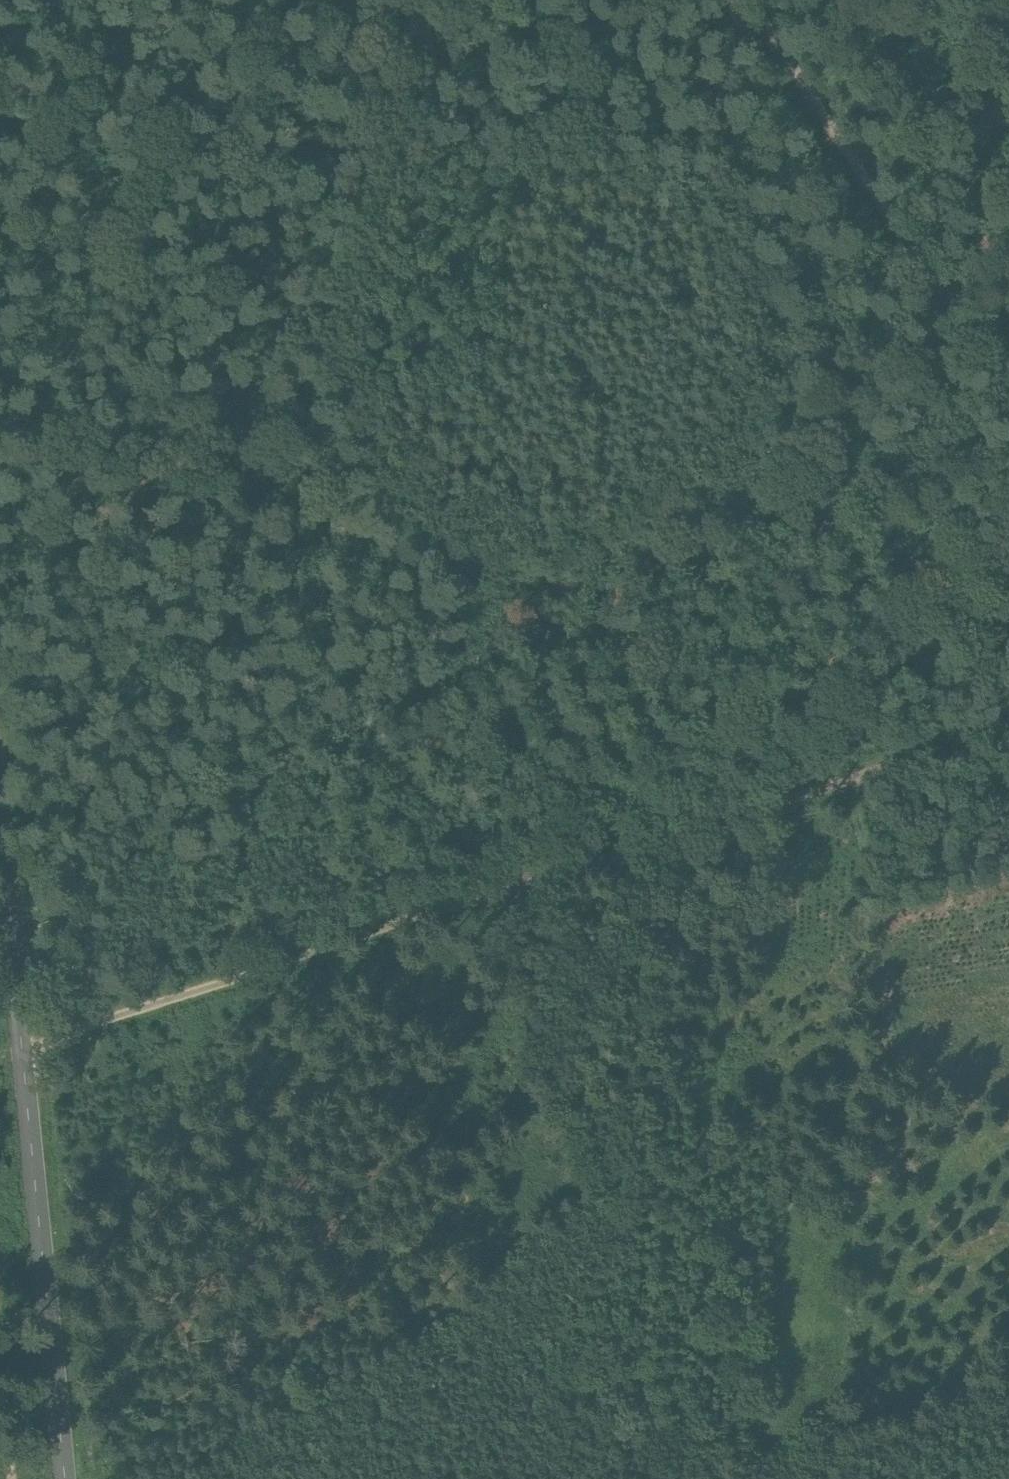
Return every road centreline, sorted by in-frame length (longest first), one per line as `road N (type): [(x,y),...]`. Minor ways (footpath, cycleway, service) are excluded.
road 1 (track): [(1008,718),(0,1059)]
road 2 (unclassified): [(69,1478),(0,793)]
road 3 (track): [(751,0),(1008,392)]

